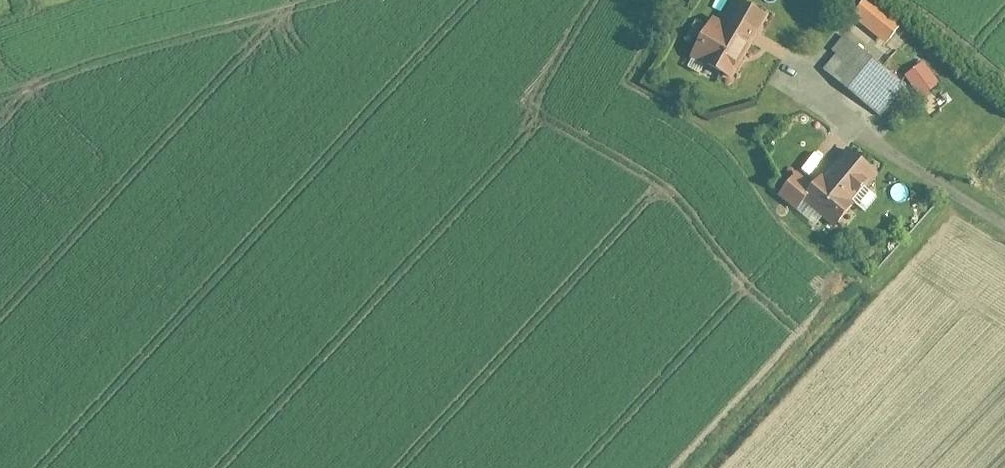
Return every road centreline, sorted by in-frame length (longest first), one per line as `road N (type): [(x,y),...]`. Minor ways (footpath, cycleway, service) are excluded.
road 1 (residential): [(1004,226),(865,138),(826,95)]

